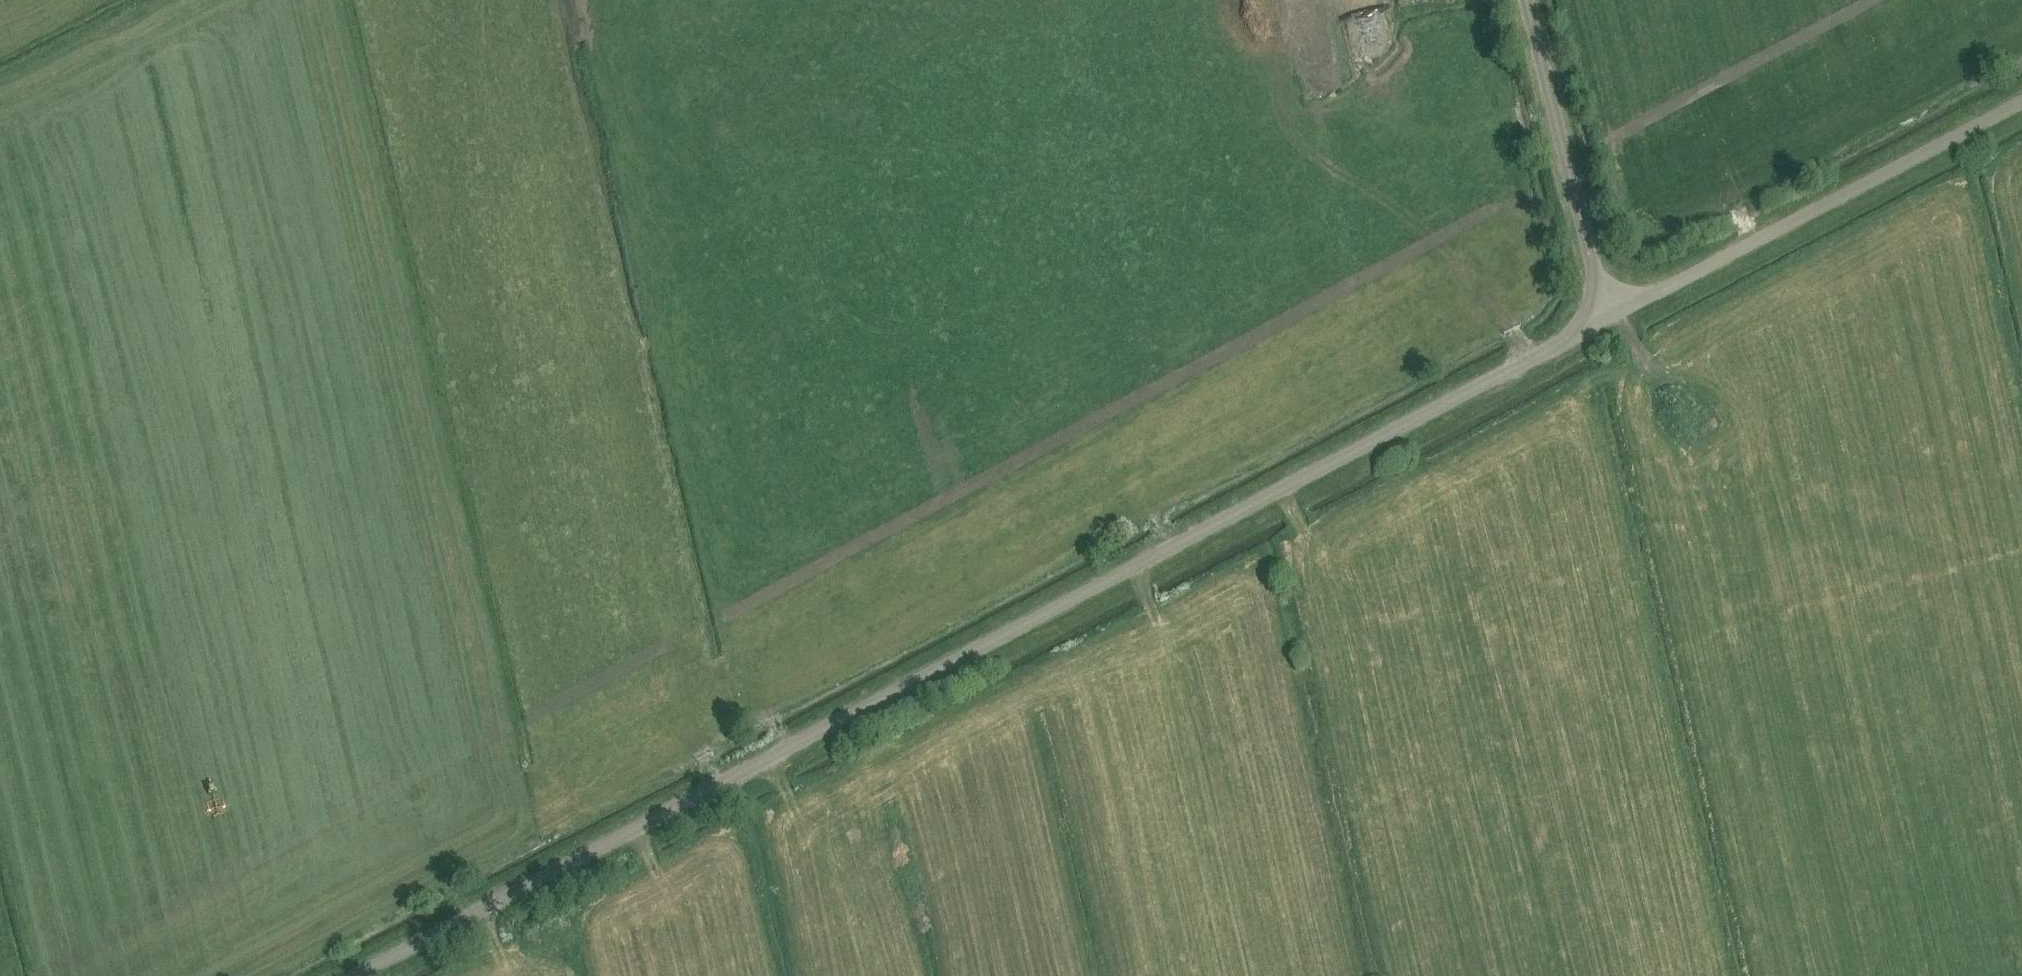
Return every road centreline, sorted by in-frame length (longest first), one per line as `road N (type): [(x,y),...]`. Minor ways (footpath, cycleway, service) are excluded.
road 1 (unclassified): [(352,975),(1601,315)]
road 2 (unclassified): [(1601,315),(2021,102)]
road 3 (unclassified): [(1601,315),(1524,0)]

